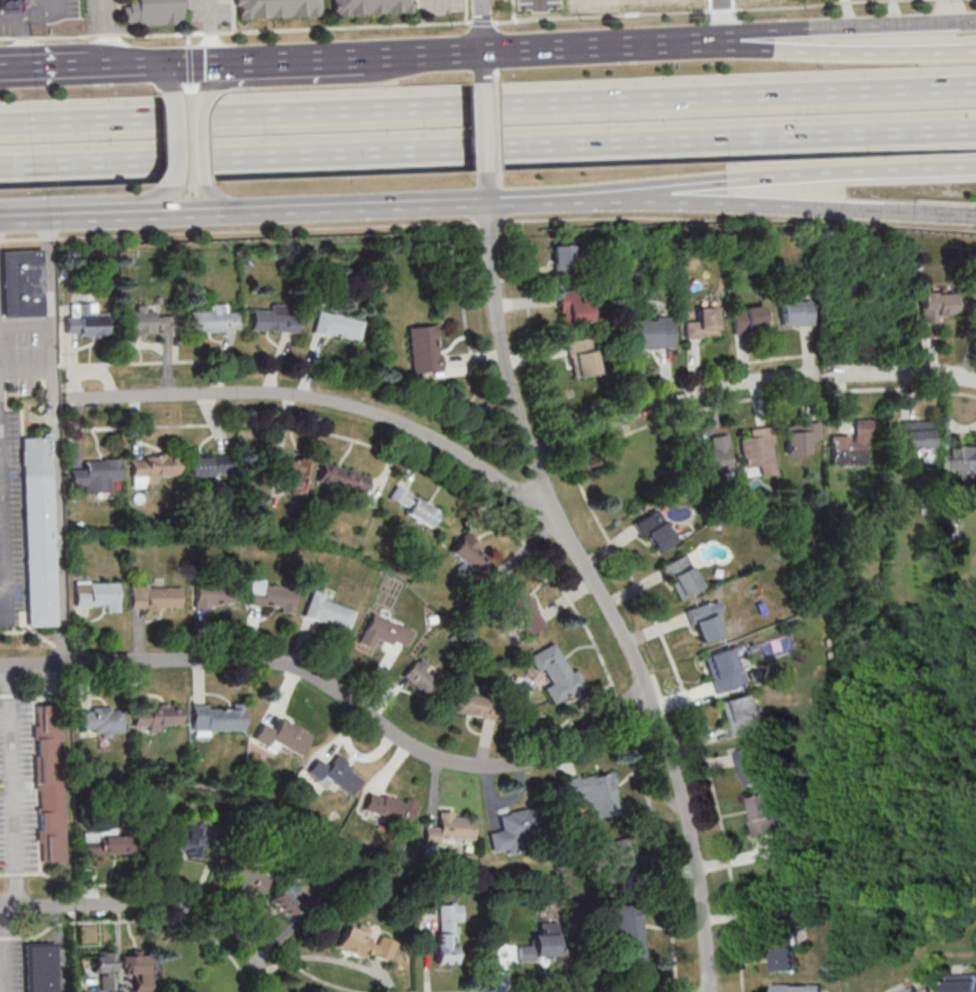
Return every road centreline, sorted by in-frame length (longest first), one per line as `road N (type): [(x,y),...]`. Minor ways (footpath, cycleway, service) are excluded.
road 1 (motorway): [(0,166),(975,129)]
road 2 (motorway): [(975,87),(0,123)]
road 3 (residential): [(710,991),(700,890),(674,769),(629,648),(549,499),(518,412),(498,318),(488,202)]
road 4 (residential): [(646,690),(538,759),(479,768),(423,754),(323,682),(268,663),(0,667)]
road 5 (residential): [(572,545),(521,490),(442,438),(366,407),(298,396),(76,397)]
road 6 (motorway): [(596,197),(771,176),(975,167)]
road 7 (secondary): [(596,197),(975,215)]
road 8 (secondary): [(150,214),(488,202)]
road 9 (residential): [(268,991),(238,938),(188,909),(0,909)]
road 10 (secondary): [(975,21),(709,33),(679,43)]
road 11 (motorway): [(975,51),(679,43)]
road 12 (residential): [(813,374),(682,398),(534,457)]
road 13 (secondary): [(433,54),(374,78),(216,90)]
road 14 (secondary): [(433,54),(223,63)]
road 15 (secondary): [(679,43),(483,51)]
road 16 (secondary): [(0,202),(150,197),(173,186)]
road 17 (residential): [(975,380),(828,373)]

